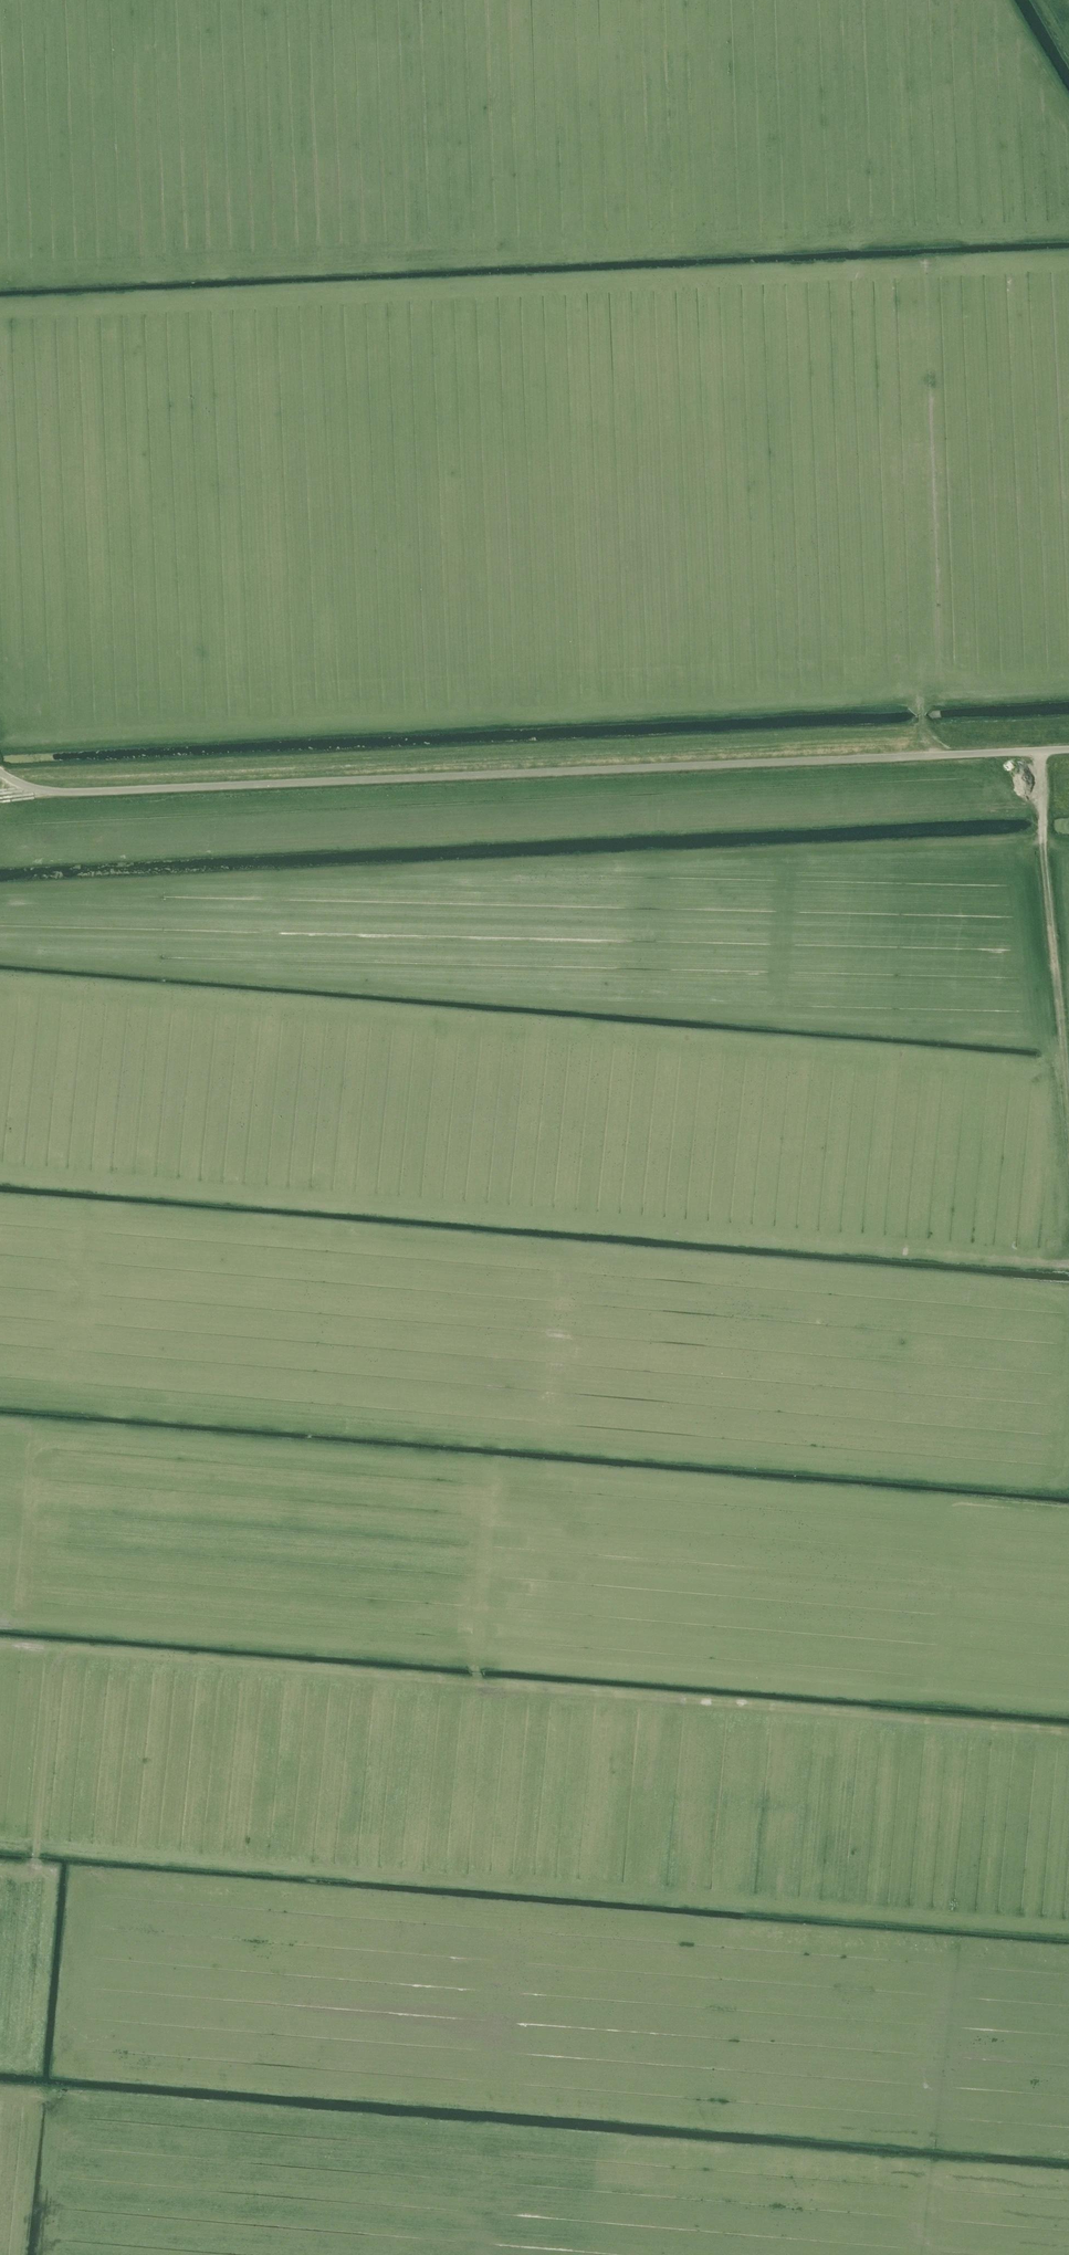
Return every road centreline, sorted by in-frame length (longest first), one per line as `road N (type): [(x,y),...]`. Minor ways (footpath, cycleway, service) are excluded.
road 1 (unclassified): [(1068,749),(64,791),(0,773)]

